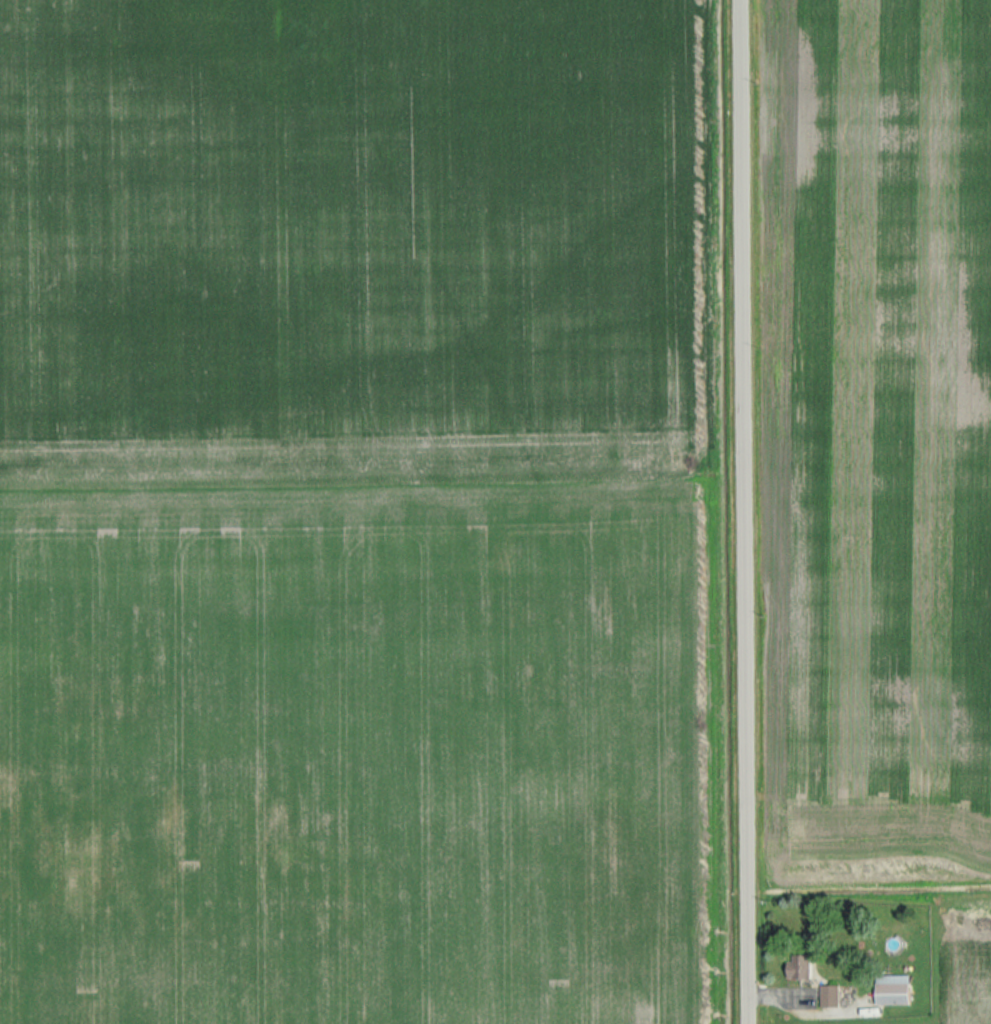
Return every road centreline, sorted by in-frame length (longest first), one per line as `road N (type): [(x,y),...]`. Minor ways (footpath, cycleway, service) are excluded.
road 1 (tertiary): [(749,1023),(742,0)]

